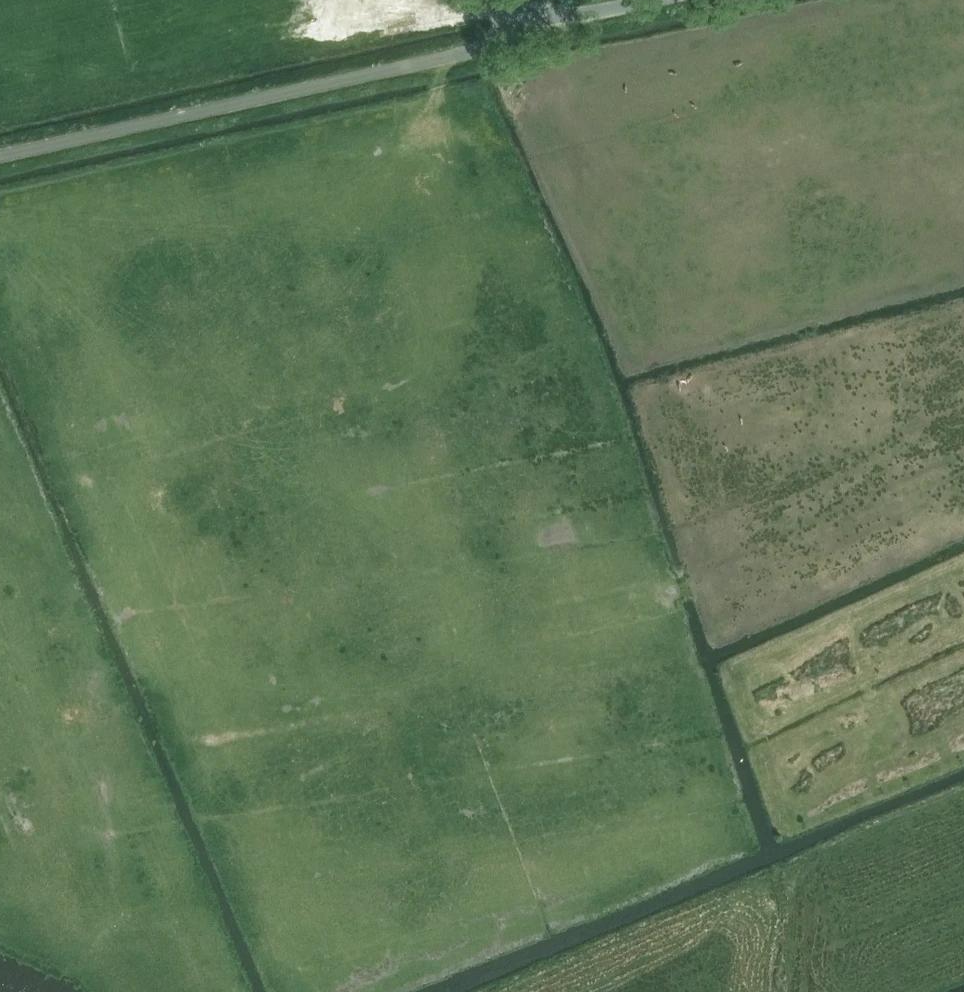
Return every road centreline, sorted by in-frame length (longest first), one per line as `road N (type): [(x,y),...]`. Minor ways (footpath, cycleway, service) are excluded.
road 1 (unclassified): [(0,155),(483,44),(528,4)]
road 2 (unclassified): [(528,4),(588,11),(649,0)]

